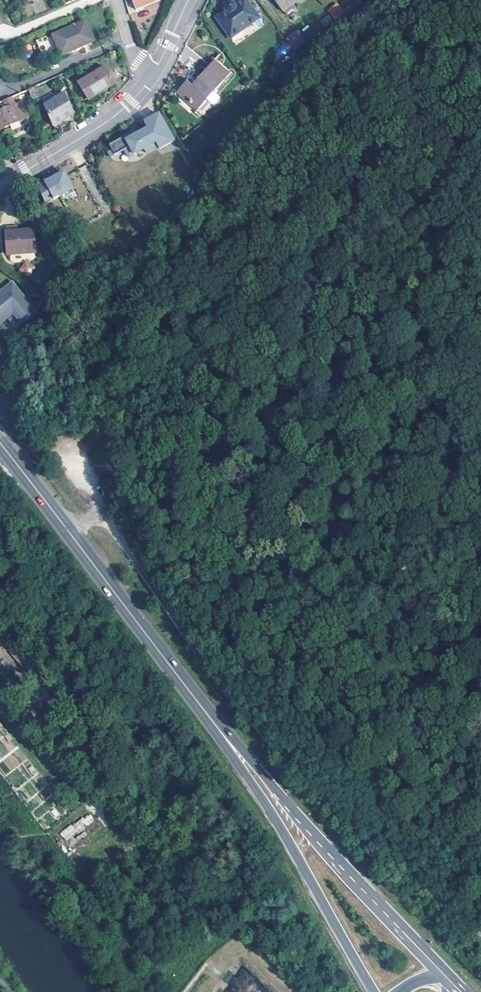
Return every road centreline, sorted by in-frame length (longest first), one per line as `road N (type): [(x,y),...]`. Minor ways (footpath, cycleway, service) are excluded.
road 1 (track): [(181,630),(278,752),(480,933)]
road 2 (secondary): [(0,442),(216,724)]
road 3 (secondary): [(445,975),(216,724)]
road 4 (secondary): [(216,724),(374,991)]
road 5 (tertiary): [(0,188),(111,119),(153,73)]
road 6 (track): [(101,513),(181,630)]

